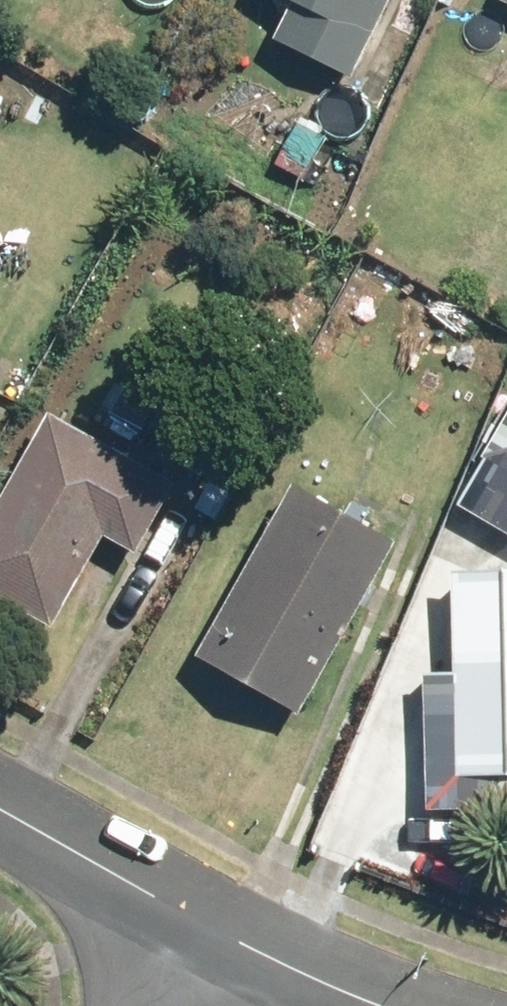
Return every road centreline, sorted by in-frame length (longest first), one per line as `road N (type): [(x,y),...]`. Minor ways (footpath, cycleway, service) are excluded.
road 1 (residential): [(0,812),(199,926)]
road 2 (residential): [(199,926),(372,1005)]

